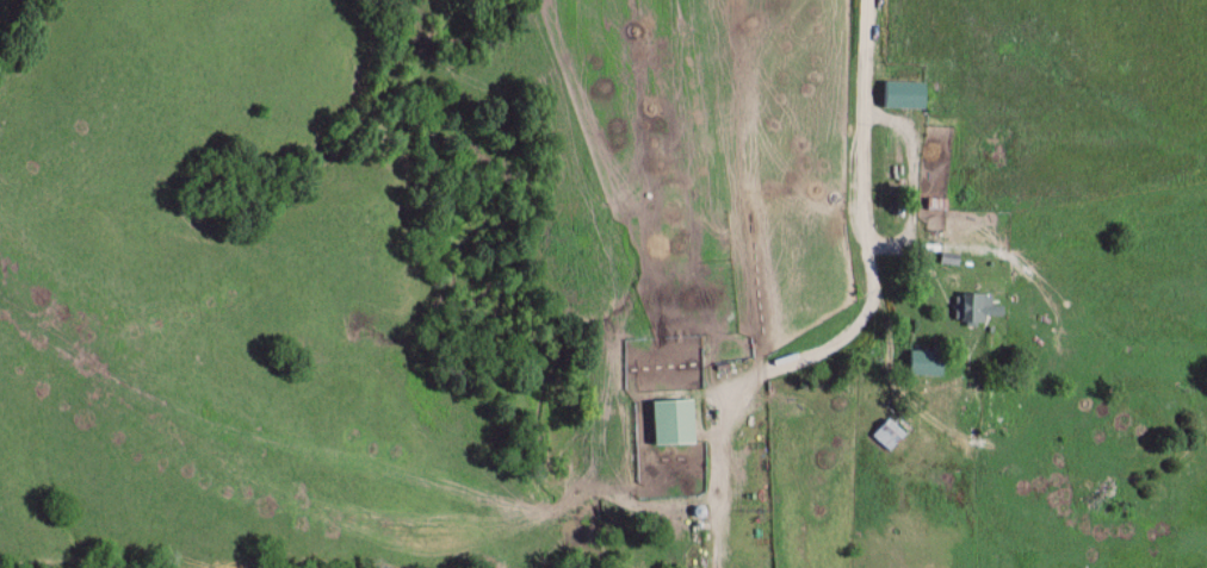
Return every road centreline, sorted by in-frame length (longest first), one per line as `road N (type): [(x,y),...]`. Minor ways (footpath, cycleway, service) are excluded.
road 1 (residential): [(872,0),(864,150),(874,301),(832,349),(724,398),(712,491),(718,567)]

